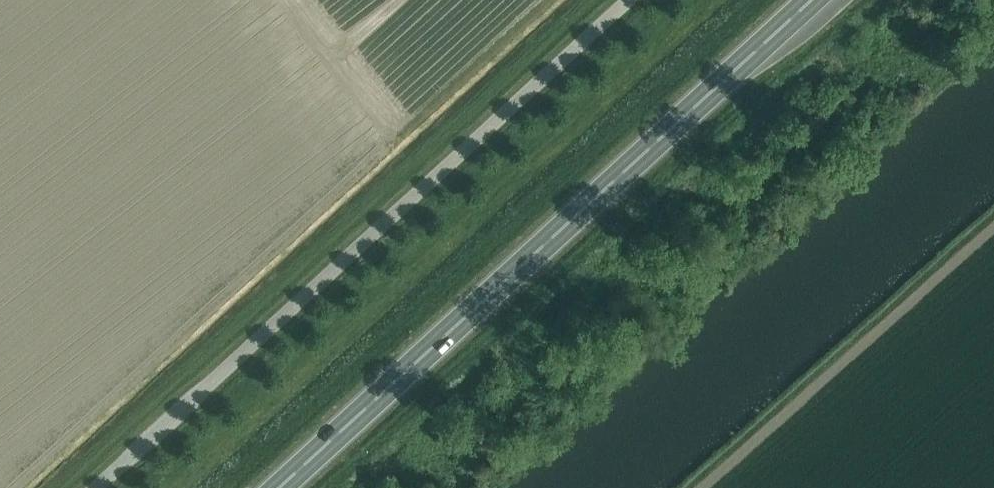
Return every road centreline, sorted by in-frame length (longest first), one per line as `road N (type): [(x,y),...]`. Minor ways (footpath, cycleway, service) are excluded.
road 1 (trunk): [(266,487),(803,0)]
road 2 (unclassified): [(95,487),(626,0)]

